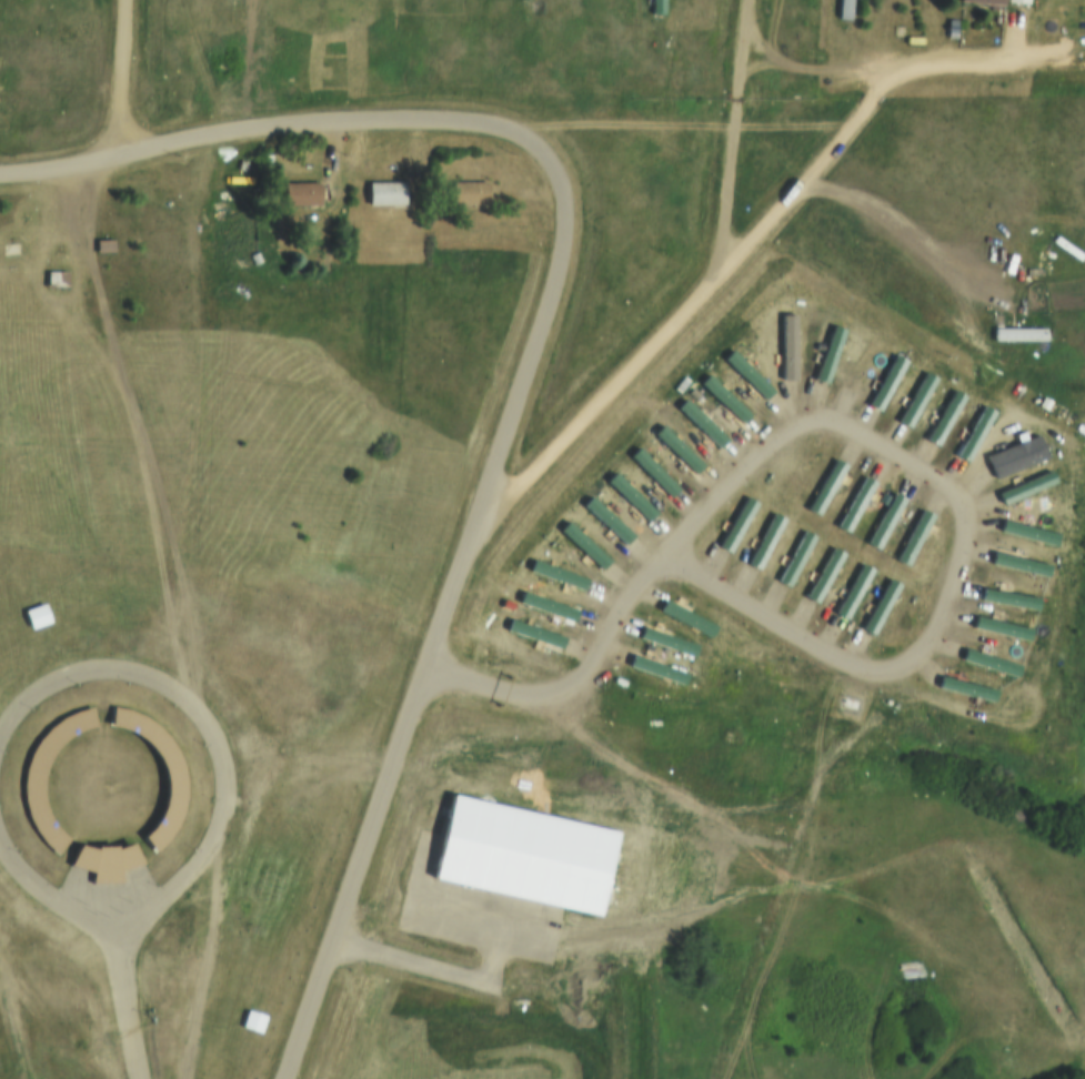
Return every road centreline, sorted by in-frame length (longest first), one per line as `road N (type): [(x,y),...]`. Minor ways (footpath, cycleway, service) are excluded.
road 1 (residential): [(284,1078),(570,249),(573,194),(557,163),(534,138),(493,125)]
road 2 (track): [(225,135),(198,221),(208,343),(194,652),(208,758),(210,947),(187,1078)]
road 3 (residential): [(0,177),(79,172),(275,130),(333,135),(493,125)]
road 4 (track): [(493,125),(730,129),(862,115)]

